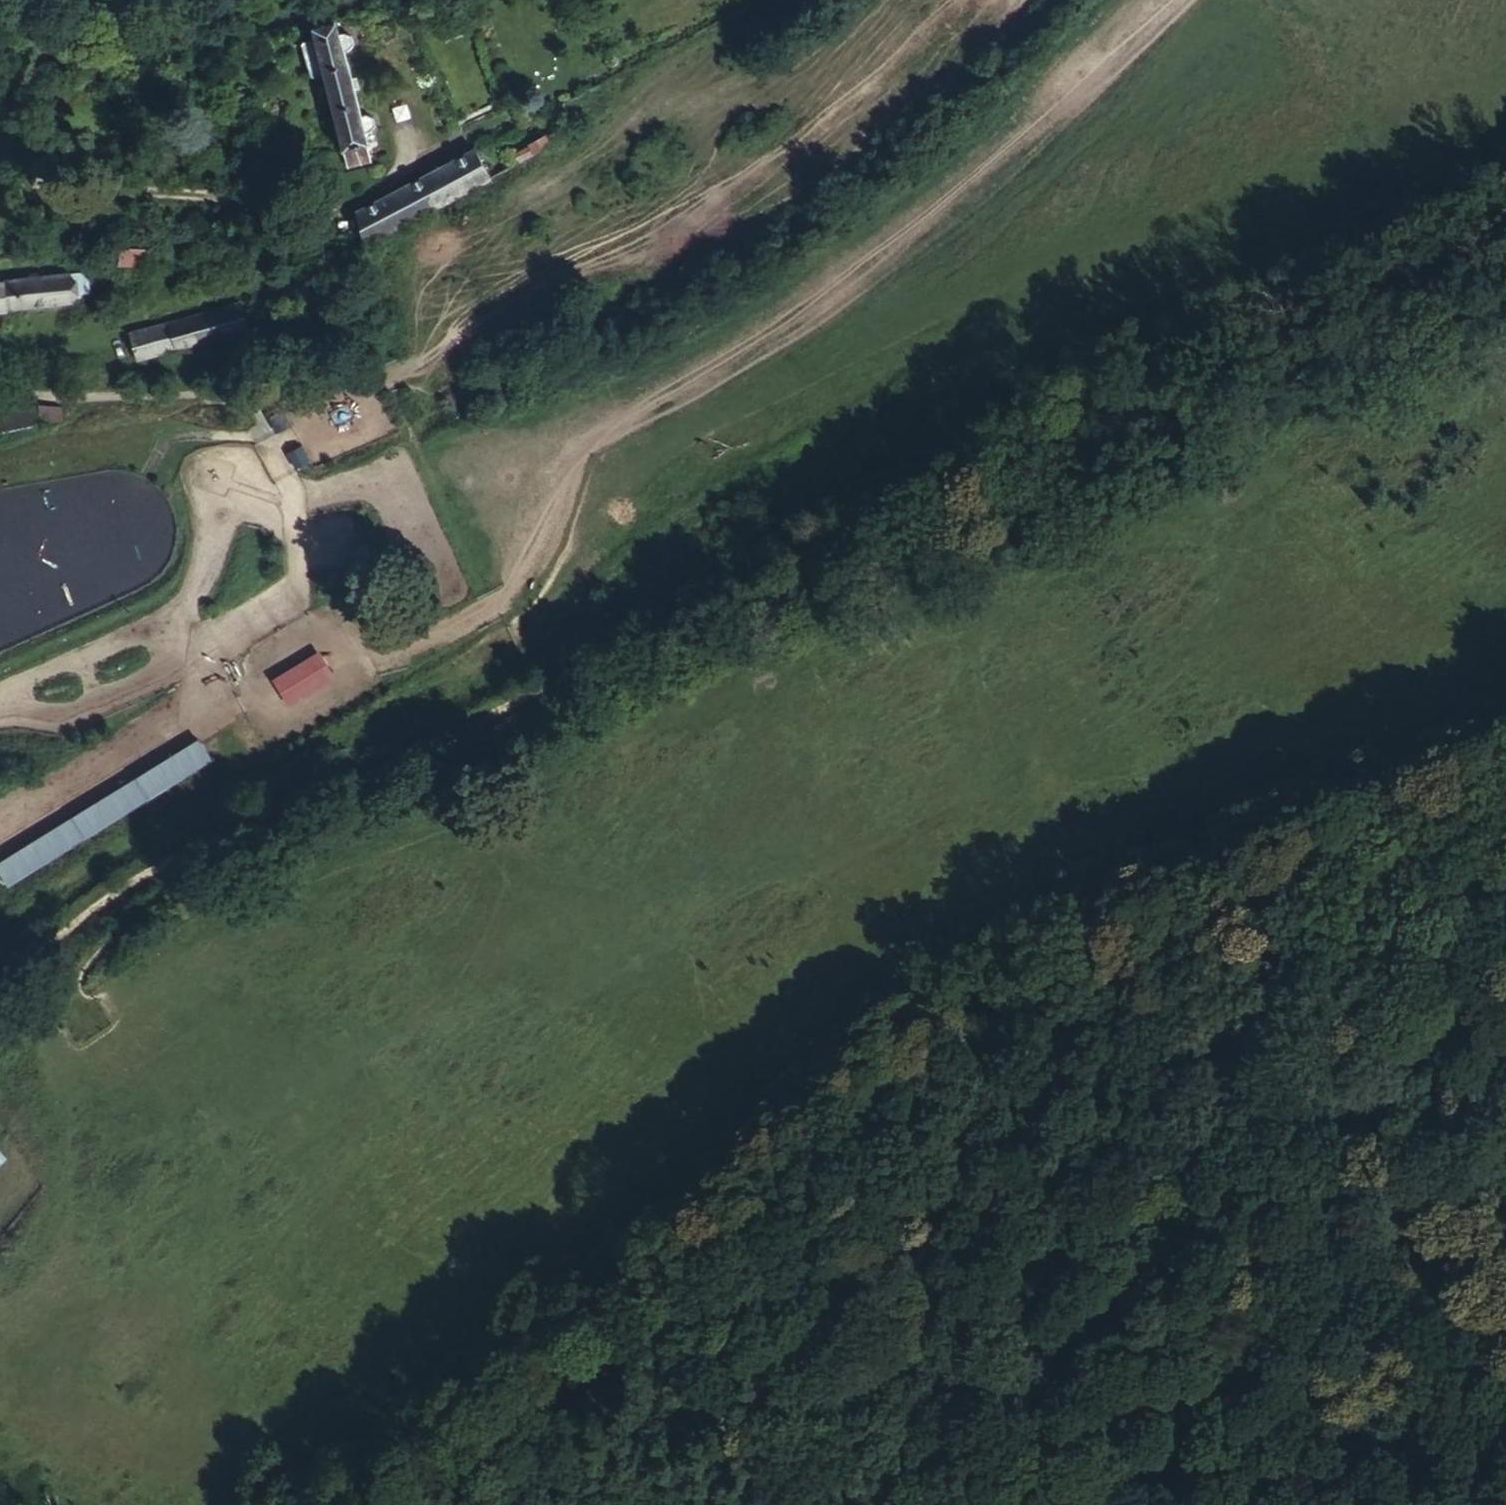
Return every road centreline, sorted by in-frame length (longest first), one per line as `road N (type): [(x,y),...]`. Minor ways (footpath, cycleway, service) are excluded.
road 1 (track): [(0,972),(153,869),(496,712),(1450,213),(1505,173)]

